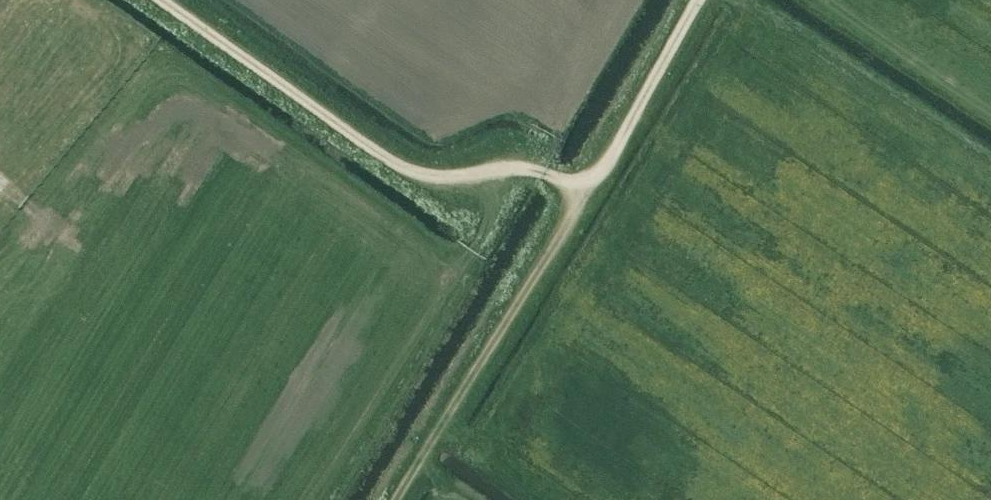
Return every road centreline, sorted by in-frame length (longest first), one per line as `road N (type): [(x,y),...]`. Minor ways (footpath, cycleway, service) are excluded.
road 1 (track): [(162,0),(403,167),(445,177),(500,166),(574,183),(592,177),(700,0)]
road 2 (track): [(574,183),(570,223),(397,499)]

